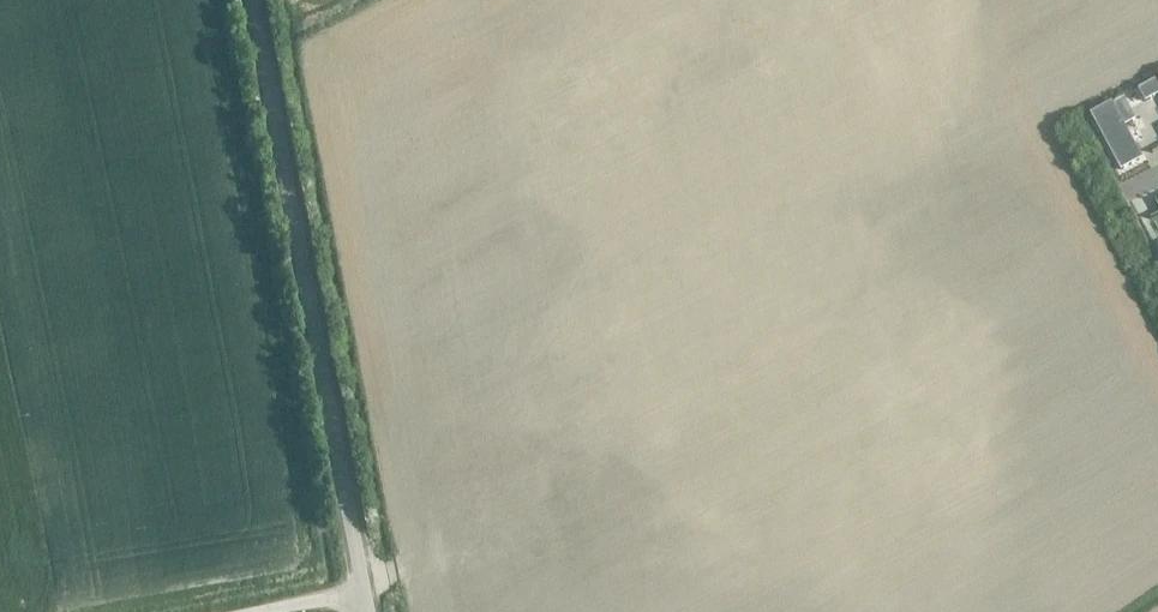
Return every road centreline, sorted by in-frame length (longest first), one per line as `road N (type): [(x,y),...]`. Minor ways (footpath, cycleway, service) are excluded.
road 1 (unclassified): [(362,594),(250,0)]

